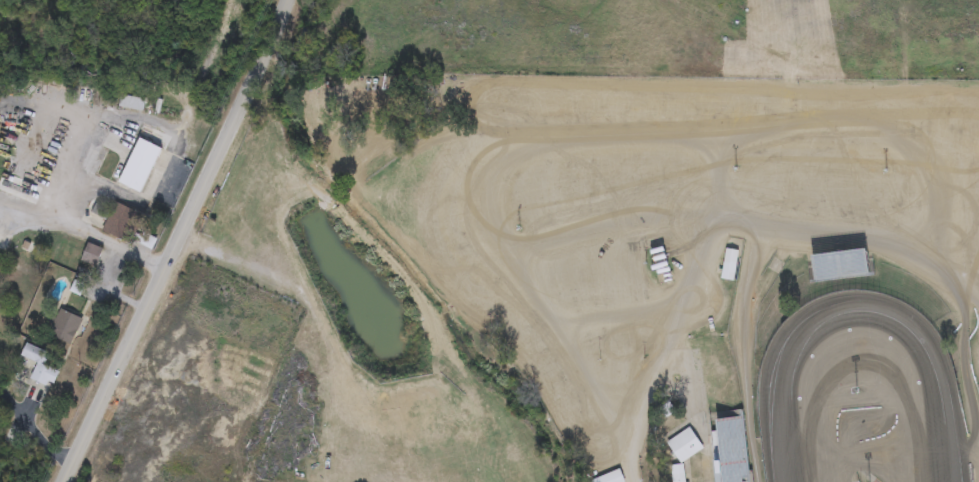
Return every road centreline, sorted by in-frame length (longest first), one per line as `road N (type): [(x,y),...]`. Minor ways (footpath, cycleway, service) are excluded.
road 1 (tertiary): [(62,481),(286,0)]

